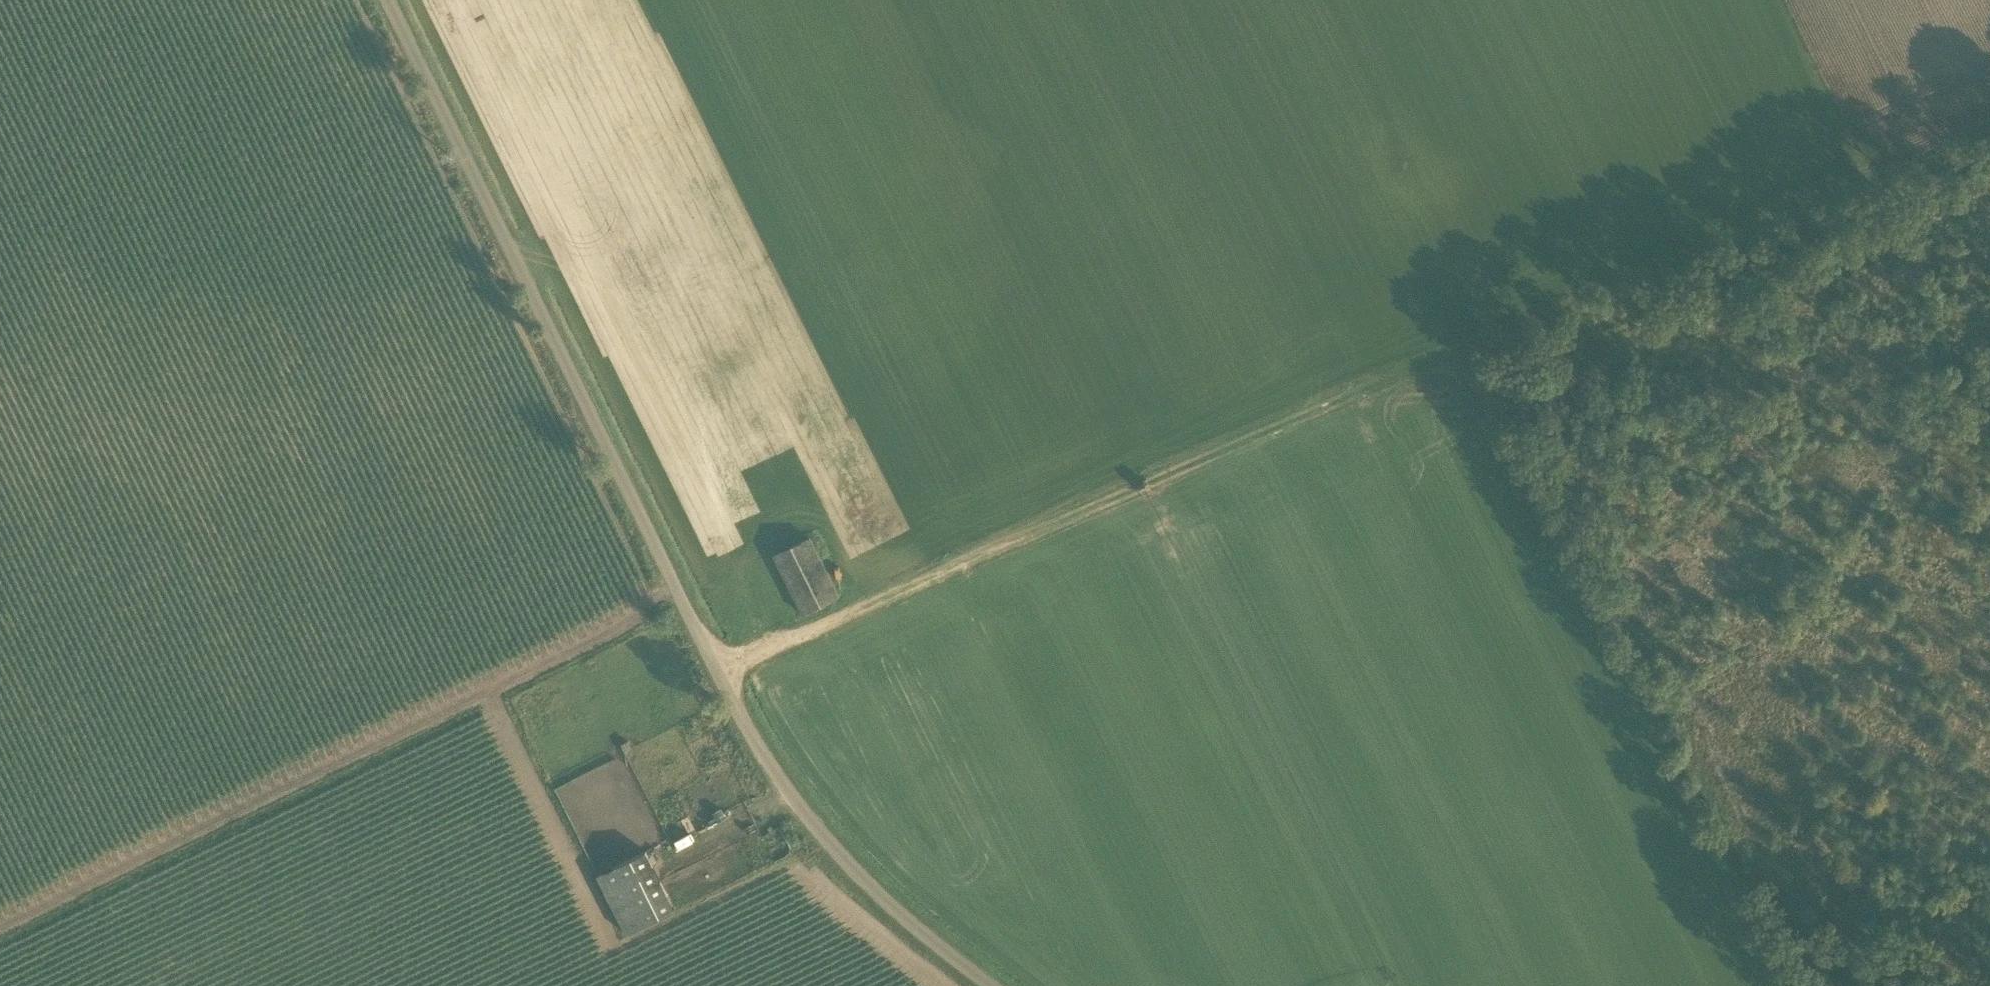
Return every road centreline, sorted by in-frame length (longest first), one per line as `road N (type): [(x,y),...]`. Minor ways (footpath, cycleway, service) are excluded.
road 1 (unclassified): [(988,985),(878,903),(808,833),(754,757),(383,0)]

